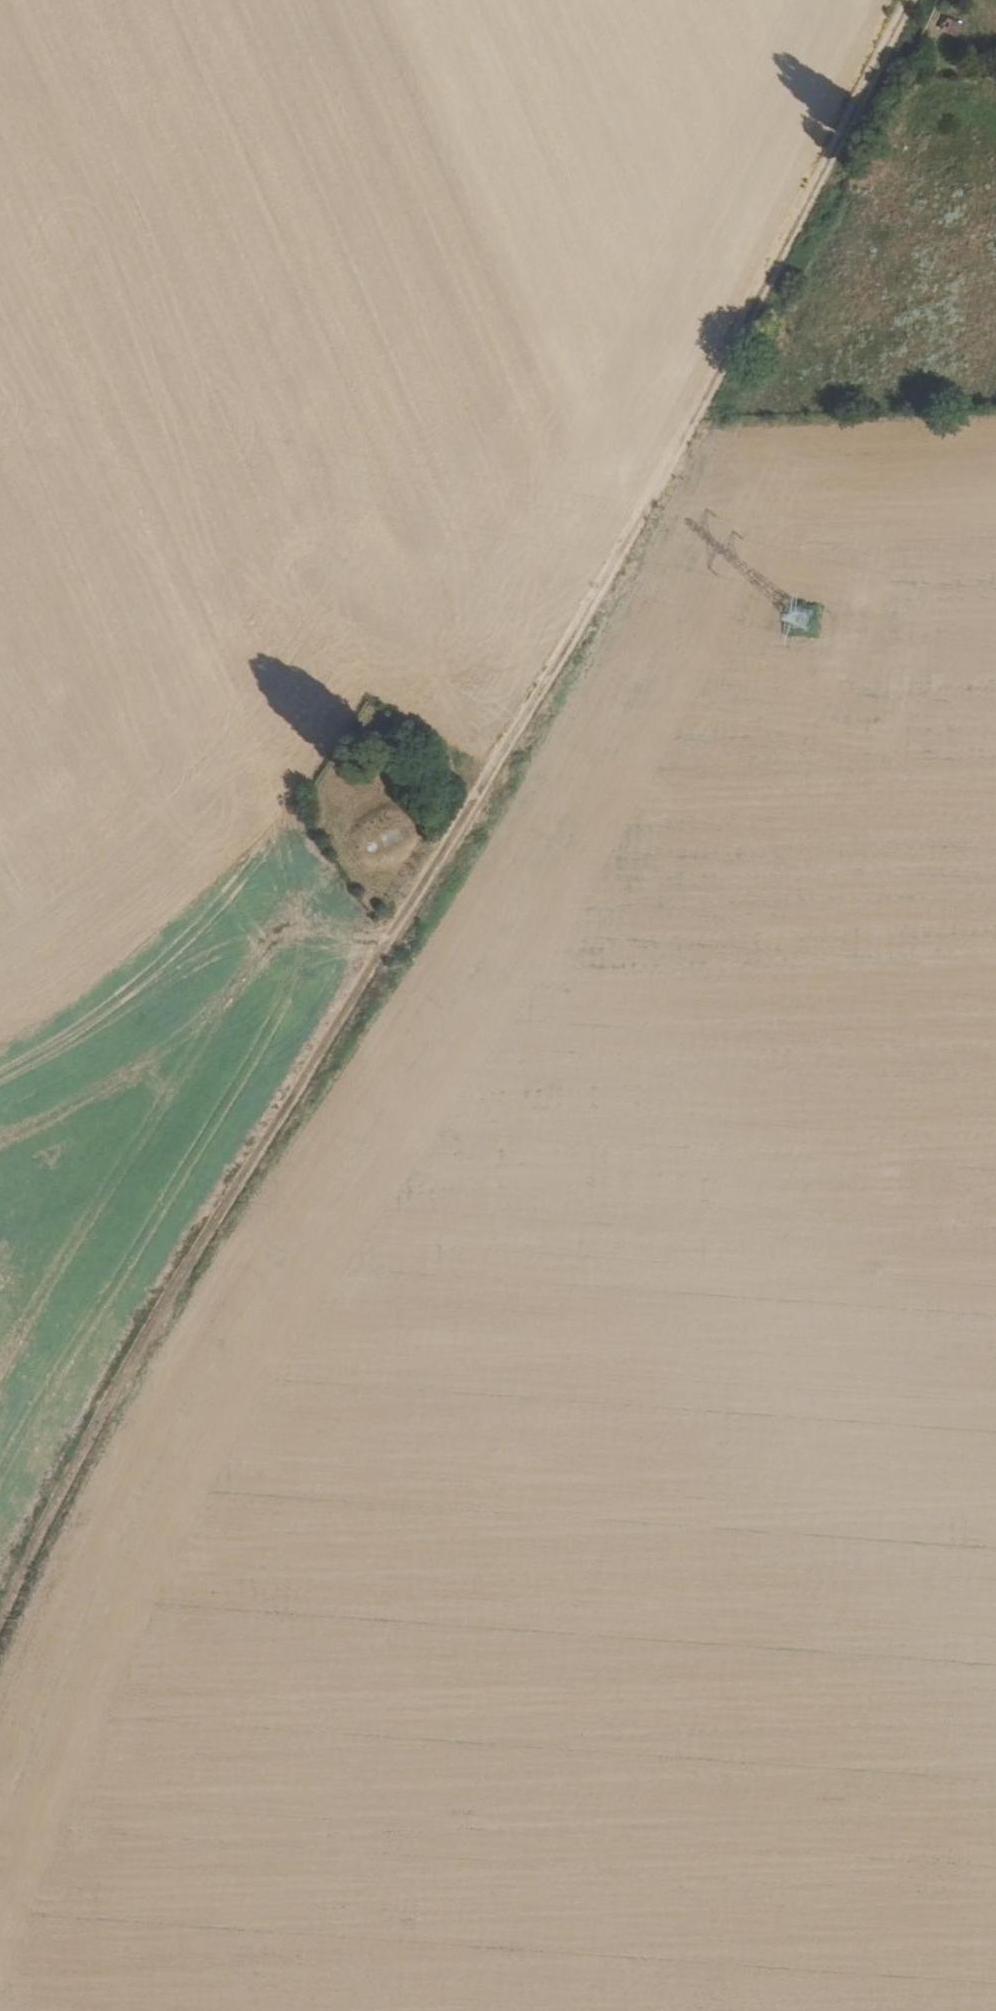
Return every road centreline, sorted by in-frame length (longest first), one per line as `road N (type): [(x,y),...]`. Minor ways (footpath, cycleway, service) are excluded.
road 1 (track): [(0,1652),(59,1526),(256,1177),(495,792),(899,0)]

